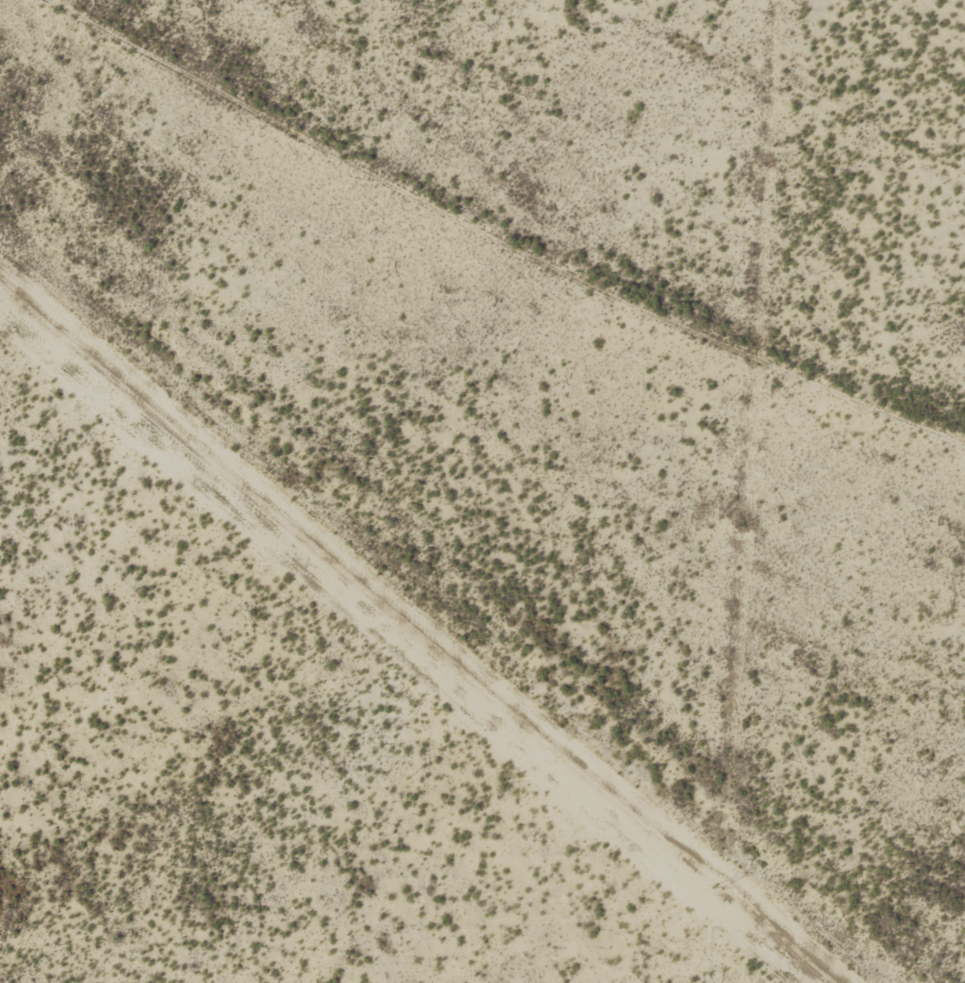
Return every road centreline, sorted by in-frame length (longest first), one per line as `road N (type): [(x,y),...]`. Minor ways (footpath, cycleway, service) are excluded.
road 1 (track): [(0,299),(118,407),(474,683),(540,758),(686,859),(831,982)]

